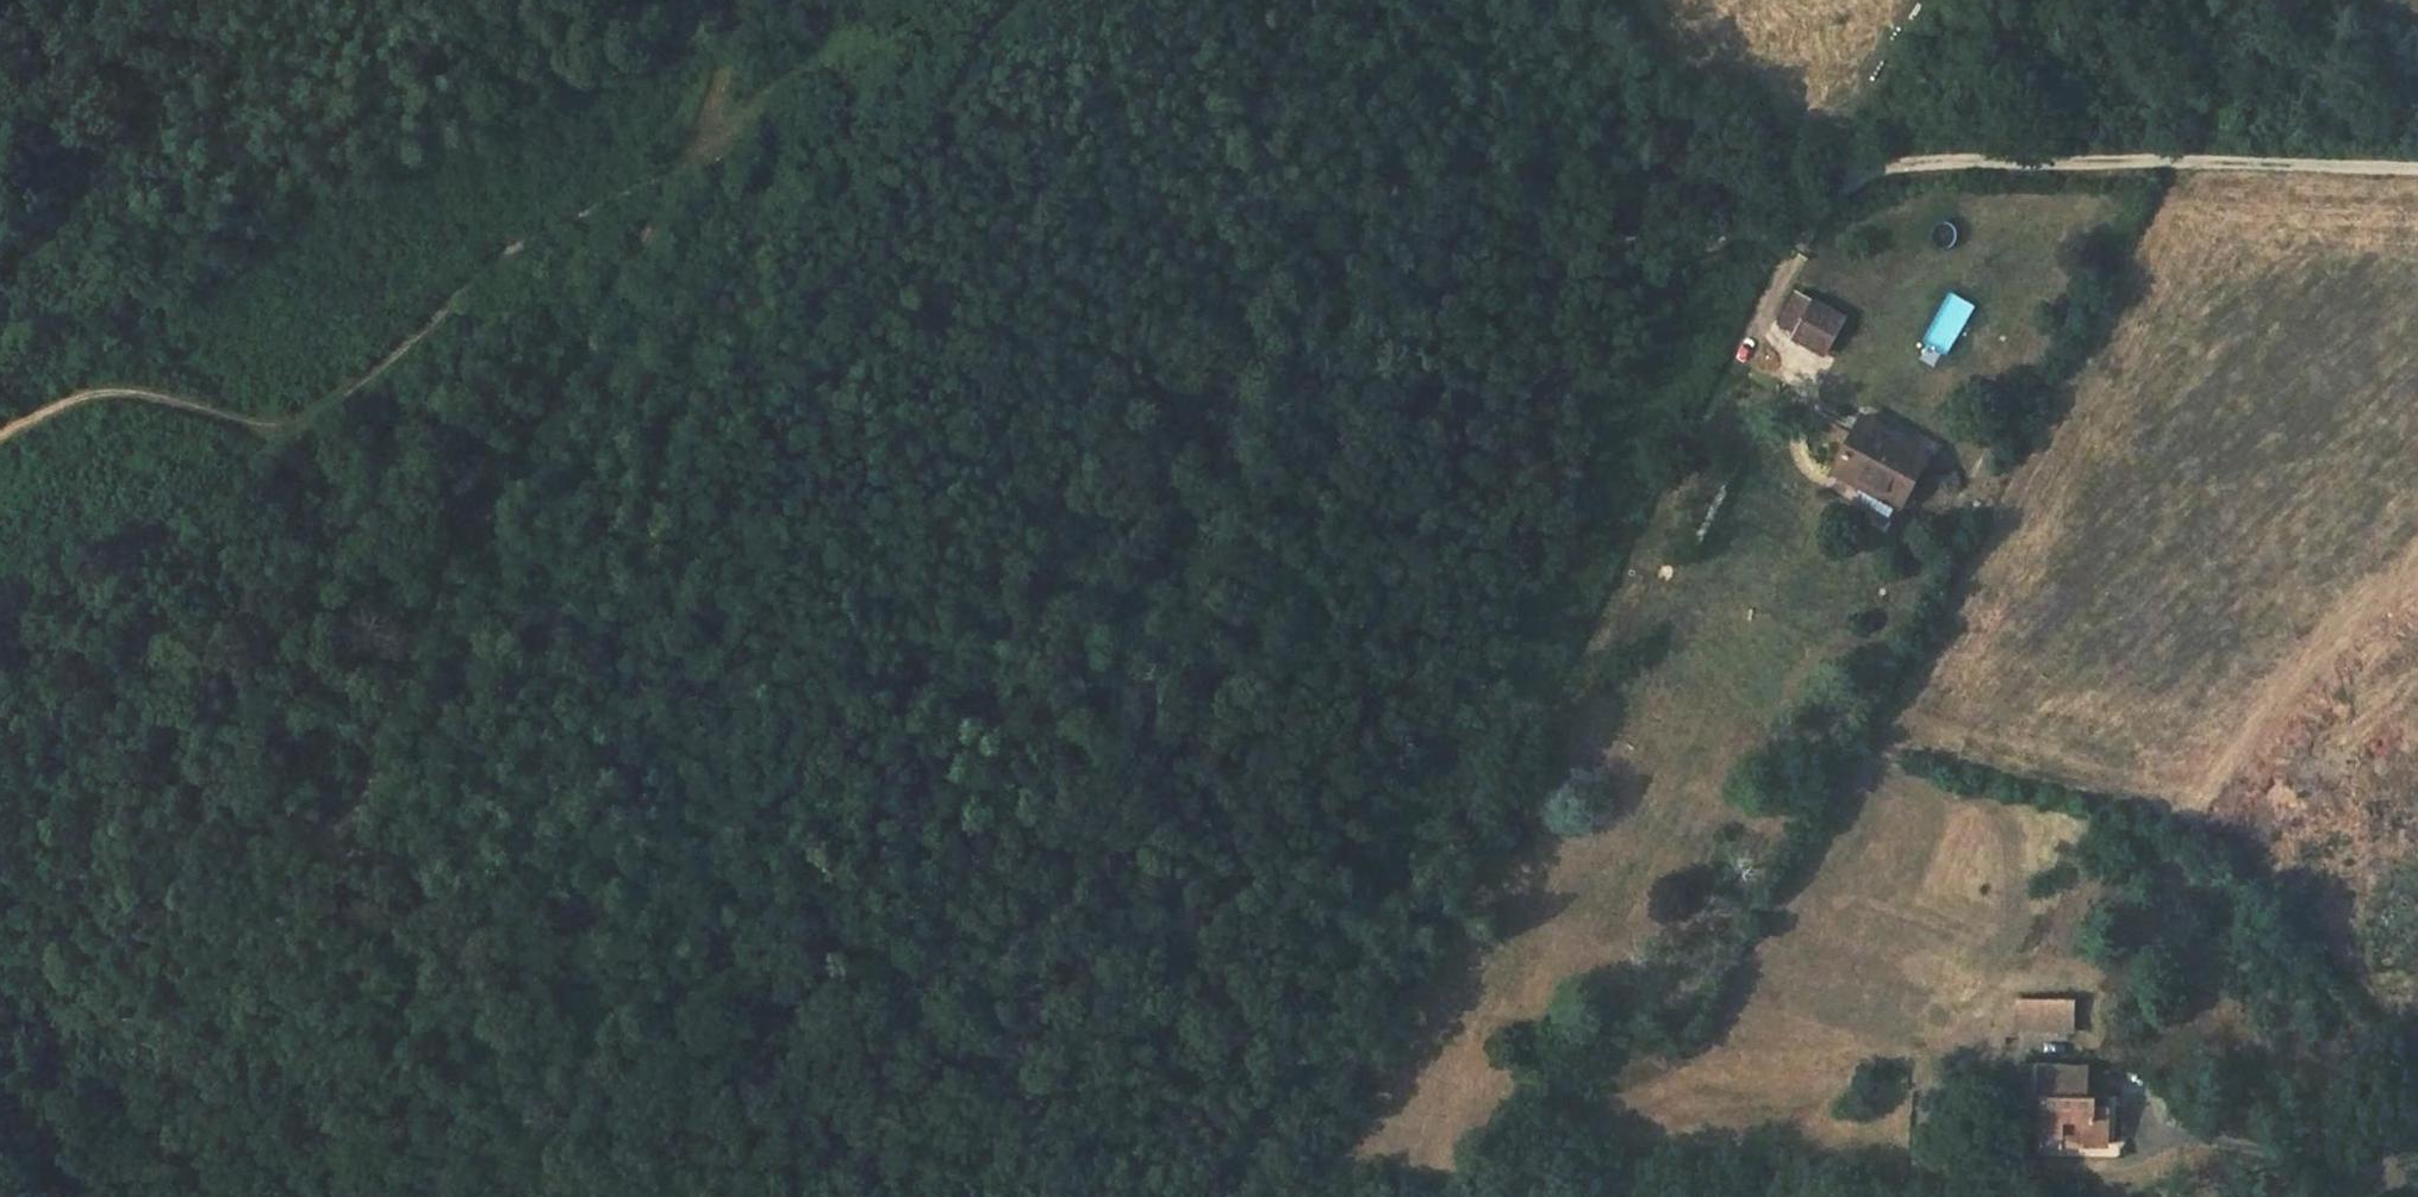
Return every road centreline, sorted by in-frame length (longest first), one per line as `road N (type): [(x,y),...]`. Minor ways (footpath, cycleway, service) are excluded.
road 1 (track): [(2417,168),(1885,166),(1838,183),(1811,218)]

